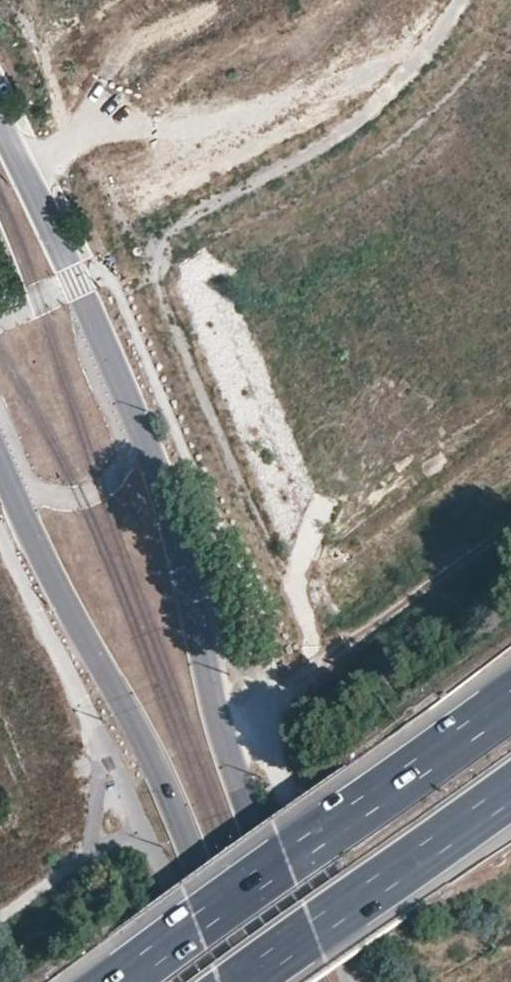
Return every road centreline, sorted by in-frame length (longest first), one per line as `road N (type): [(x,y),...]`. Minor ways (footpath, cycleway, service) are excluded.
road 1 (primary): [(314,981),(231,761),(148,440),(25,164)]
road 2 (primary): [(0,456),(172,794),(243,981)]
road 3 (motorway): [(510,695),(111,981)]
road 4 (motorway): [(240,981),(510,790)]
road 5 (residential): [(25,164),(155,91),(242,0)]

